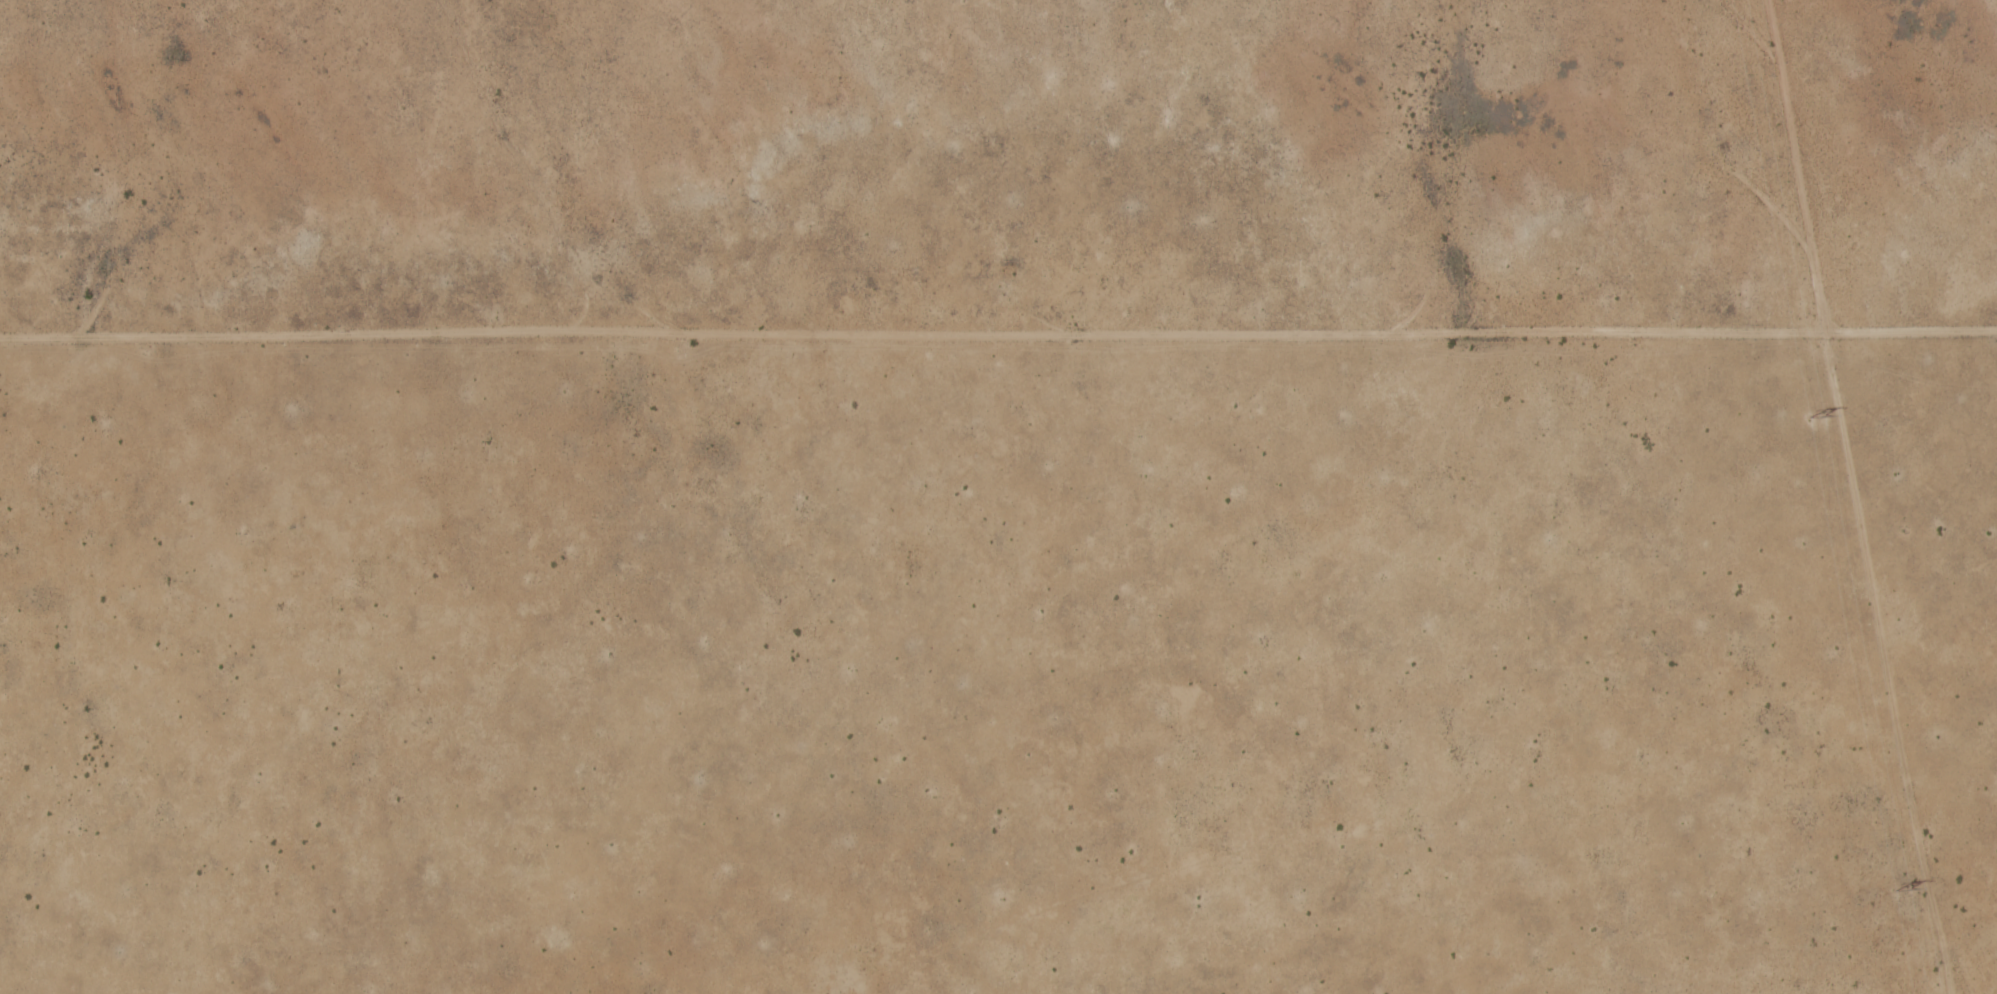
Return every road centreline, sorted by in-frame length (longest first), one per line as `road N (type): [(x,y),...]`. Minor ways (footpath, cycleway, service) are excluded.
road 1 (residential): [(1996,638),(1872,0)]

